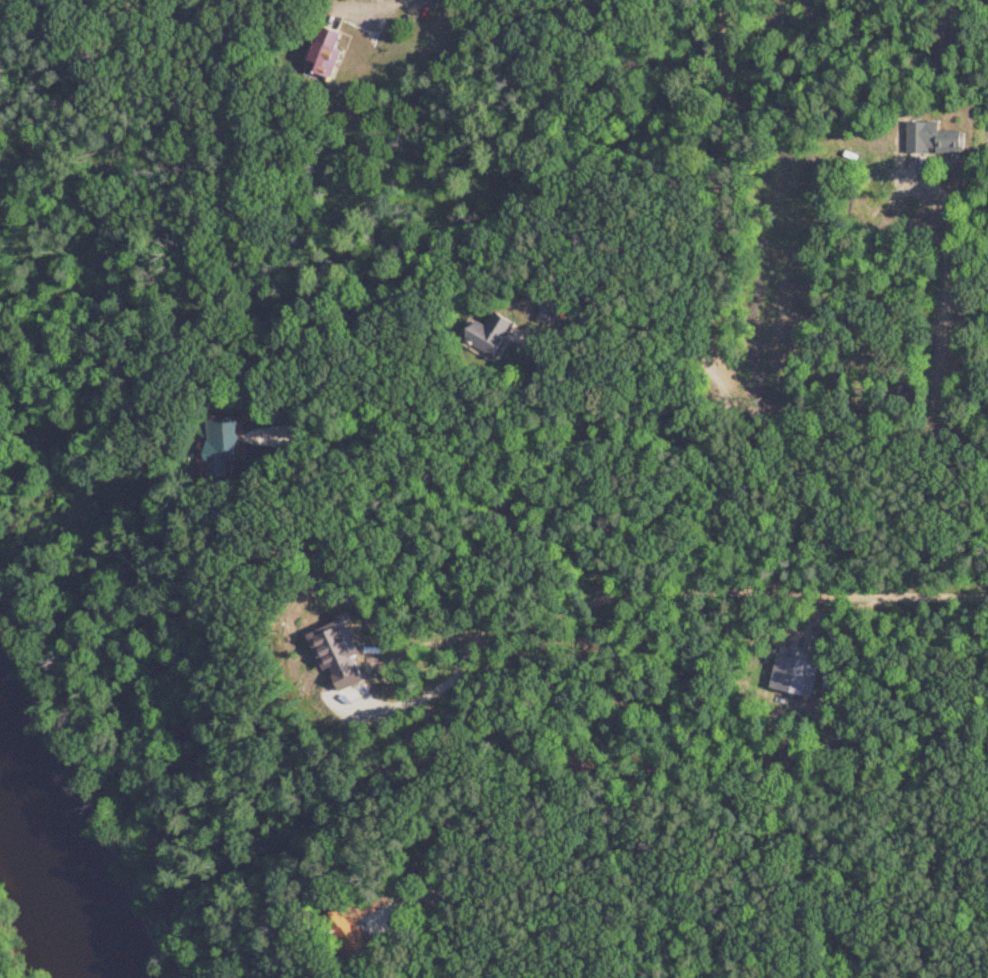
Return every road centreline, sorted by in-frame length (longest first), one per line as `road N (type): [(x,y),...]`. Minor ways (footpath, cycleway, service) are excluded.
road 1 (residential): [(987,451),(936,416),(770,404),(719,364),(720,0)]

